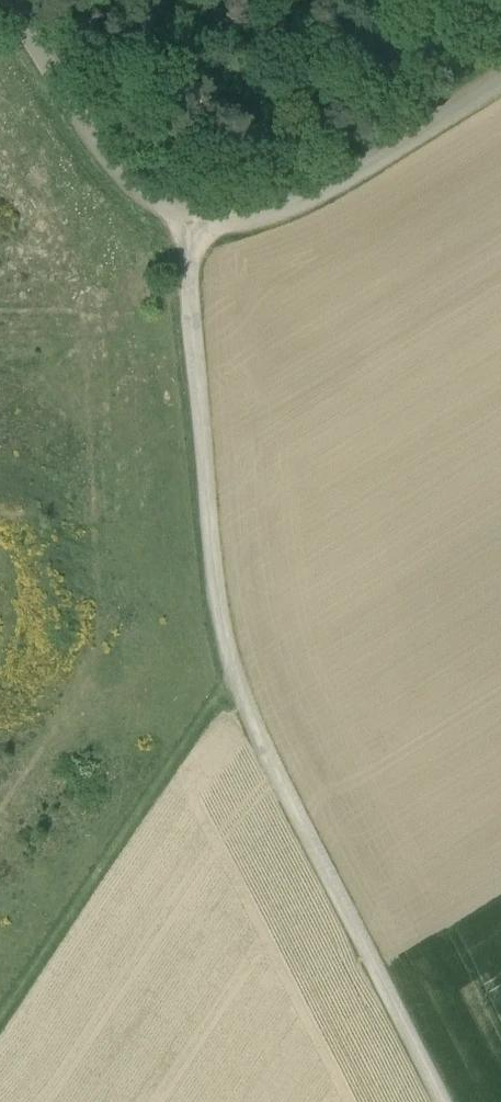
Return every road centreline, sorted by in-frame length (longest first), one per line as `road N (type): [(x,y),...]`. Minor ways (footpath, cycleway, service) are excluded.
road 1 (track): [(195,216),(190,293),(225,658),(440,1101)]
road 2 (unclassified): [(6,0),(110,158),(153,200),(195,216),(245,219),(319,193),(500,80)]

